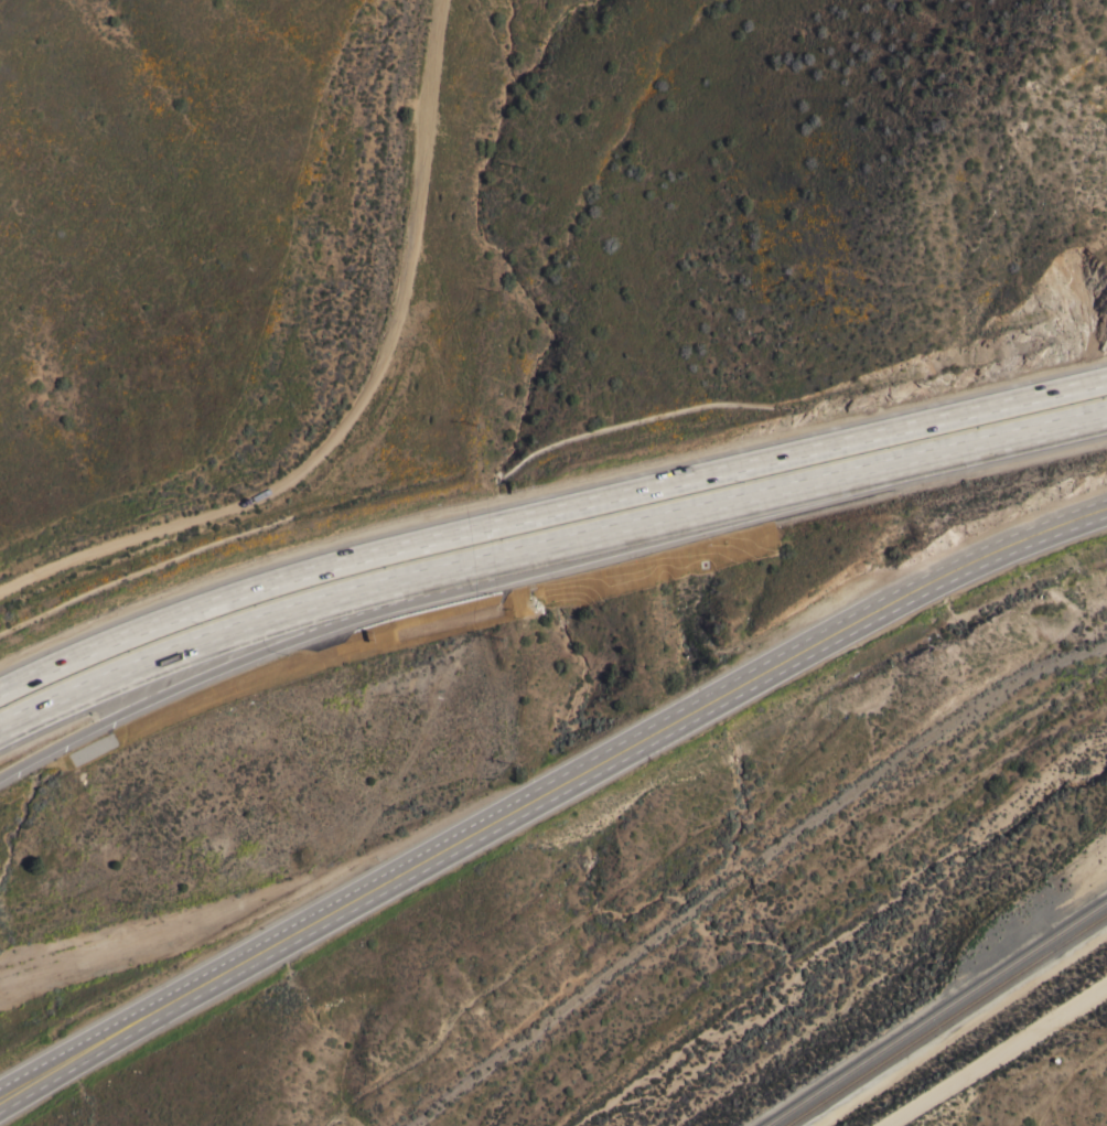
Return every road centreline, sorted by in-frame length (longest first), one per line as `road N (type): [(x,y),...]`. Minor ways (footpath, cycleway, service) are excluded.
road 1 (primary): [(0,1085),(911,575),(1106,493)]
road 2 (motorway): [(1106,385),(314,572),(155,625),(0,693)]
road 3 (motorway): [(0,732),(138,669),(316,609),(1106,427)]
road 4 (residential): [(0,600),(45,575),(271,501),(340,448),(390,351),(448,0)]
road 5 (motorway): [(0,780),(131,710),(426,585)]
road 6 (residential): [(887,1125),(1106,986)]

